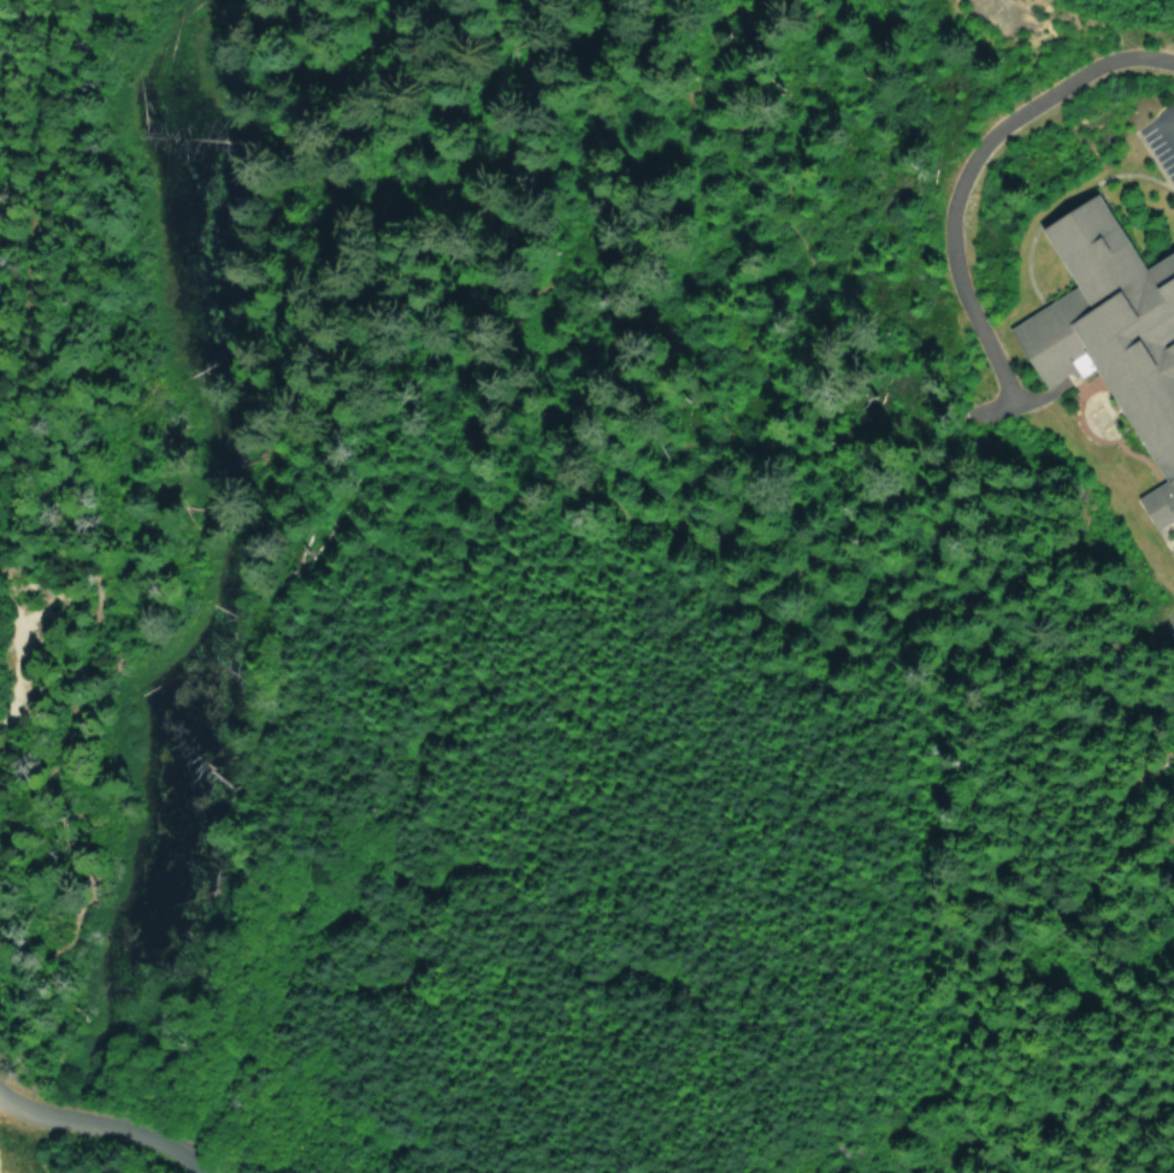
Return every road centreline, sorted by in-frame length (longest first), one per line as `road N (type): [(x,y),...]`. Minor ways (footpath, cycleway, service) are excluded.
road 1 (residential): [(205,1172),(179,1148),(140,1131),(23,1110),(0,1096)]

